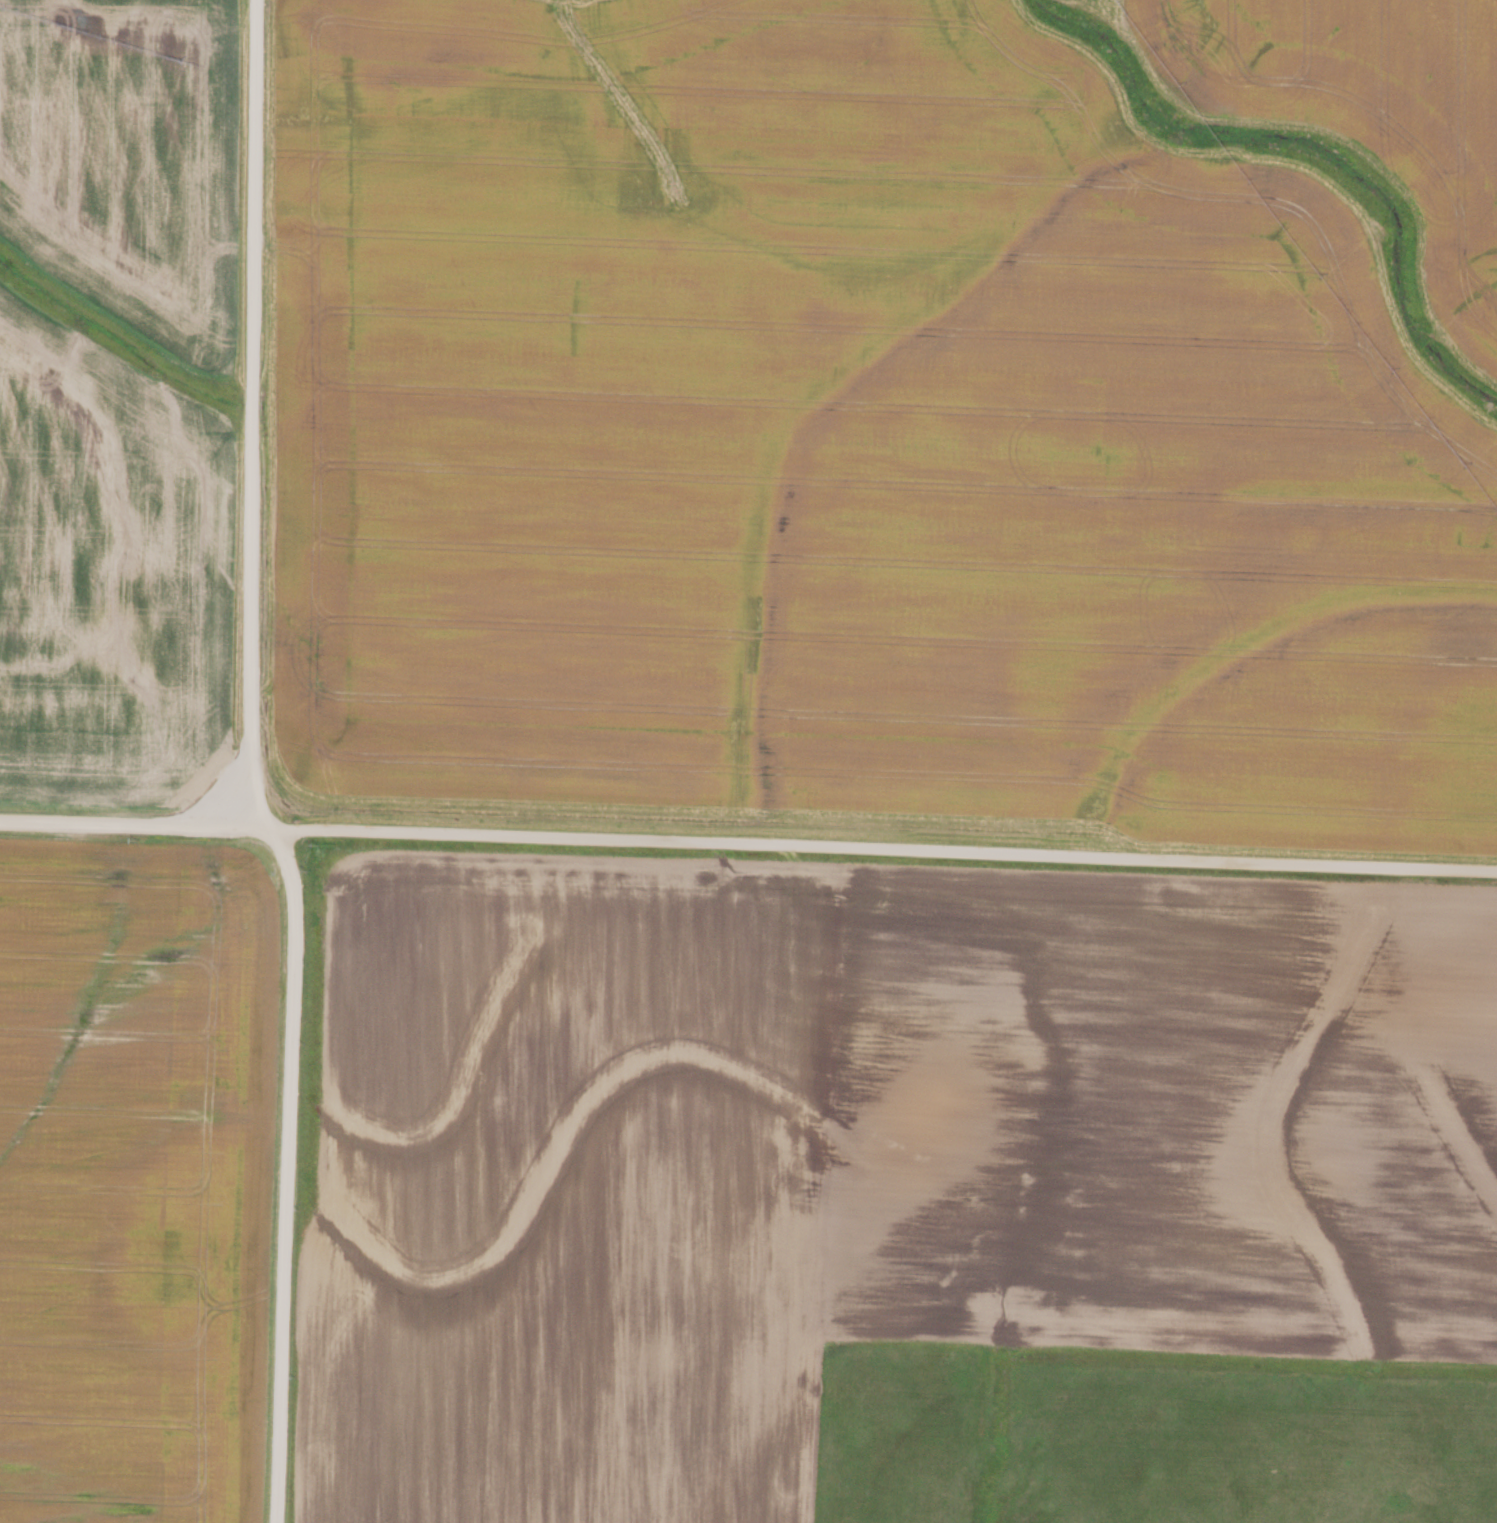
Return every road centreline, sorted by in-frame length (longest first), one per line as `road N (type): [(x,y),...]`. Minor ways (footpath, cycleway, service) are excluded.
road 1 (residential): [(1496,871),(276,827)]
road 2 (residential): [(255,826),(259,0)]
road 3 (residential): [(278,1522),(294,881),(276,827),(255,826)]
road 4 (residential): [(255,826),(0,821)]

